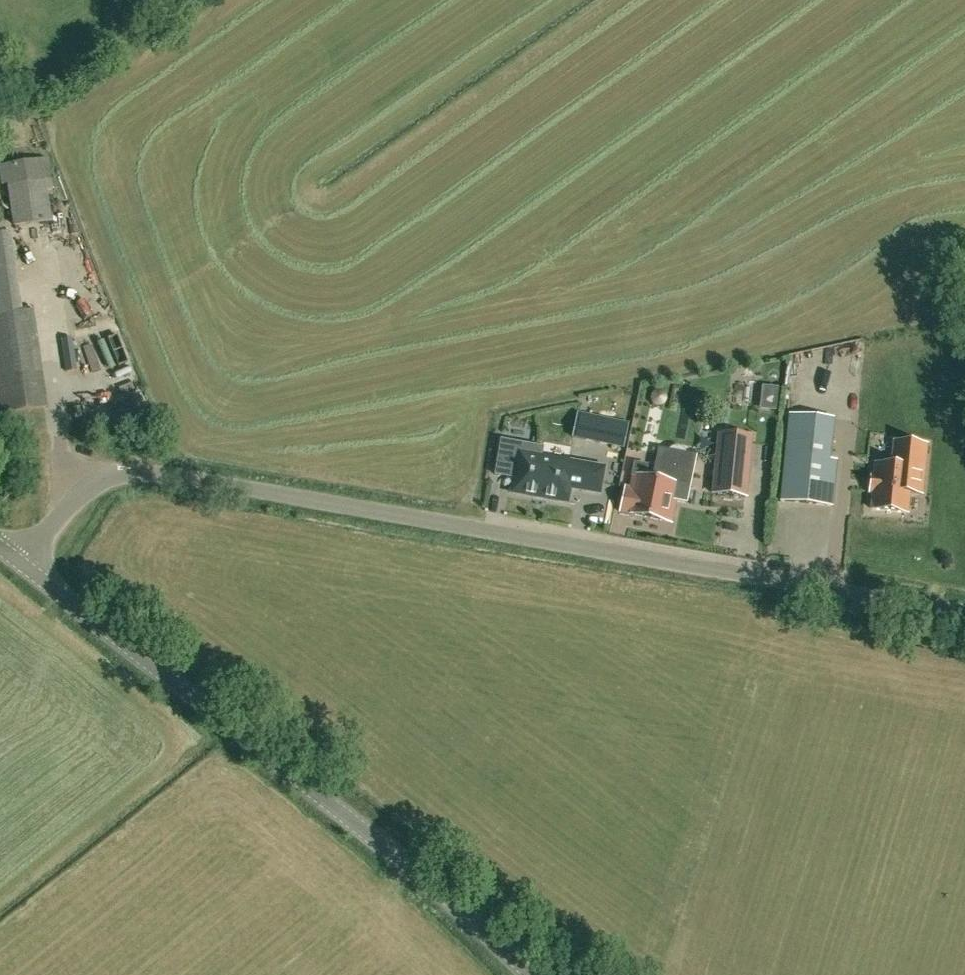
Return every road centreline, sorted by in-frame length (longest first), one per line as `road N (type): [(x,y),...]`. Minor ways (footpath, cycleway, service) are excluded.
road 1 (unclassified): [(22,563),(84,490),(135,473),(964,615)]
road 2 (tertiary): [(529,974),(294,773),(22,563)]
road 3 (unclassified): [(0,128),(191,0)]

